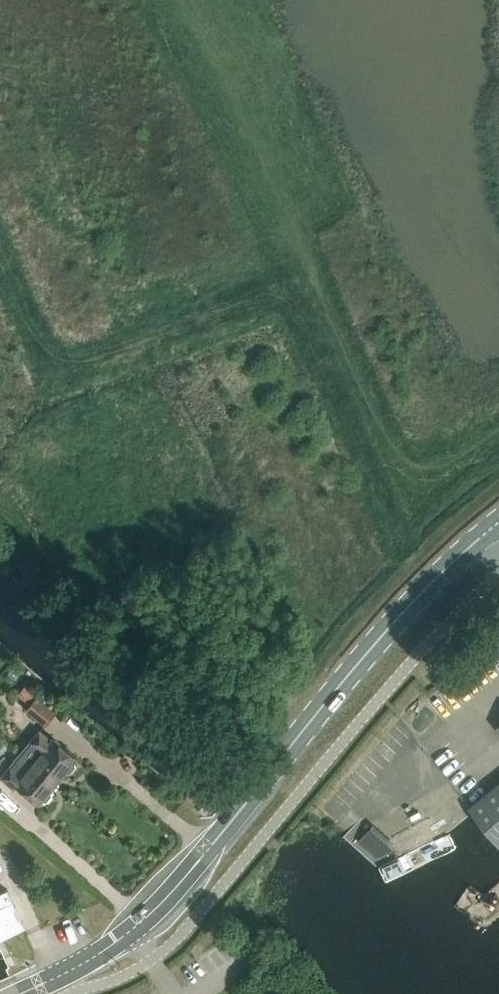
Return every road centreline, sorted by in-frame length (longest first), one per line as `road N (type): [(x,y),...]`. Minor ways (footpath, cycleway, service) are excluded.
road 1 (track): [(498,436),(437,479),(403,473),(304,285),(87,362),(61,362),(44,348),(0,261)]
road 2 (primary): [(20,993),(100,953),(153,910),(402,613),(498,521)]

